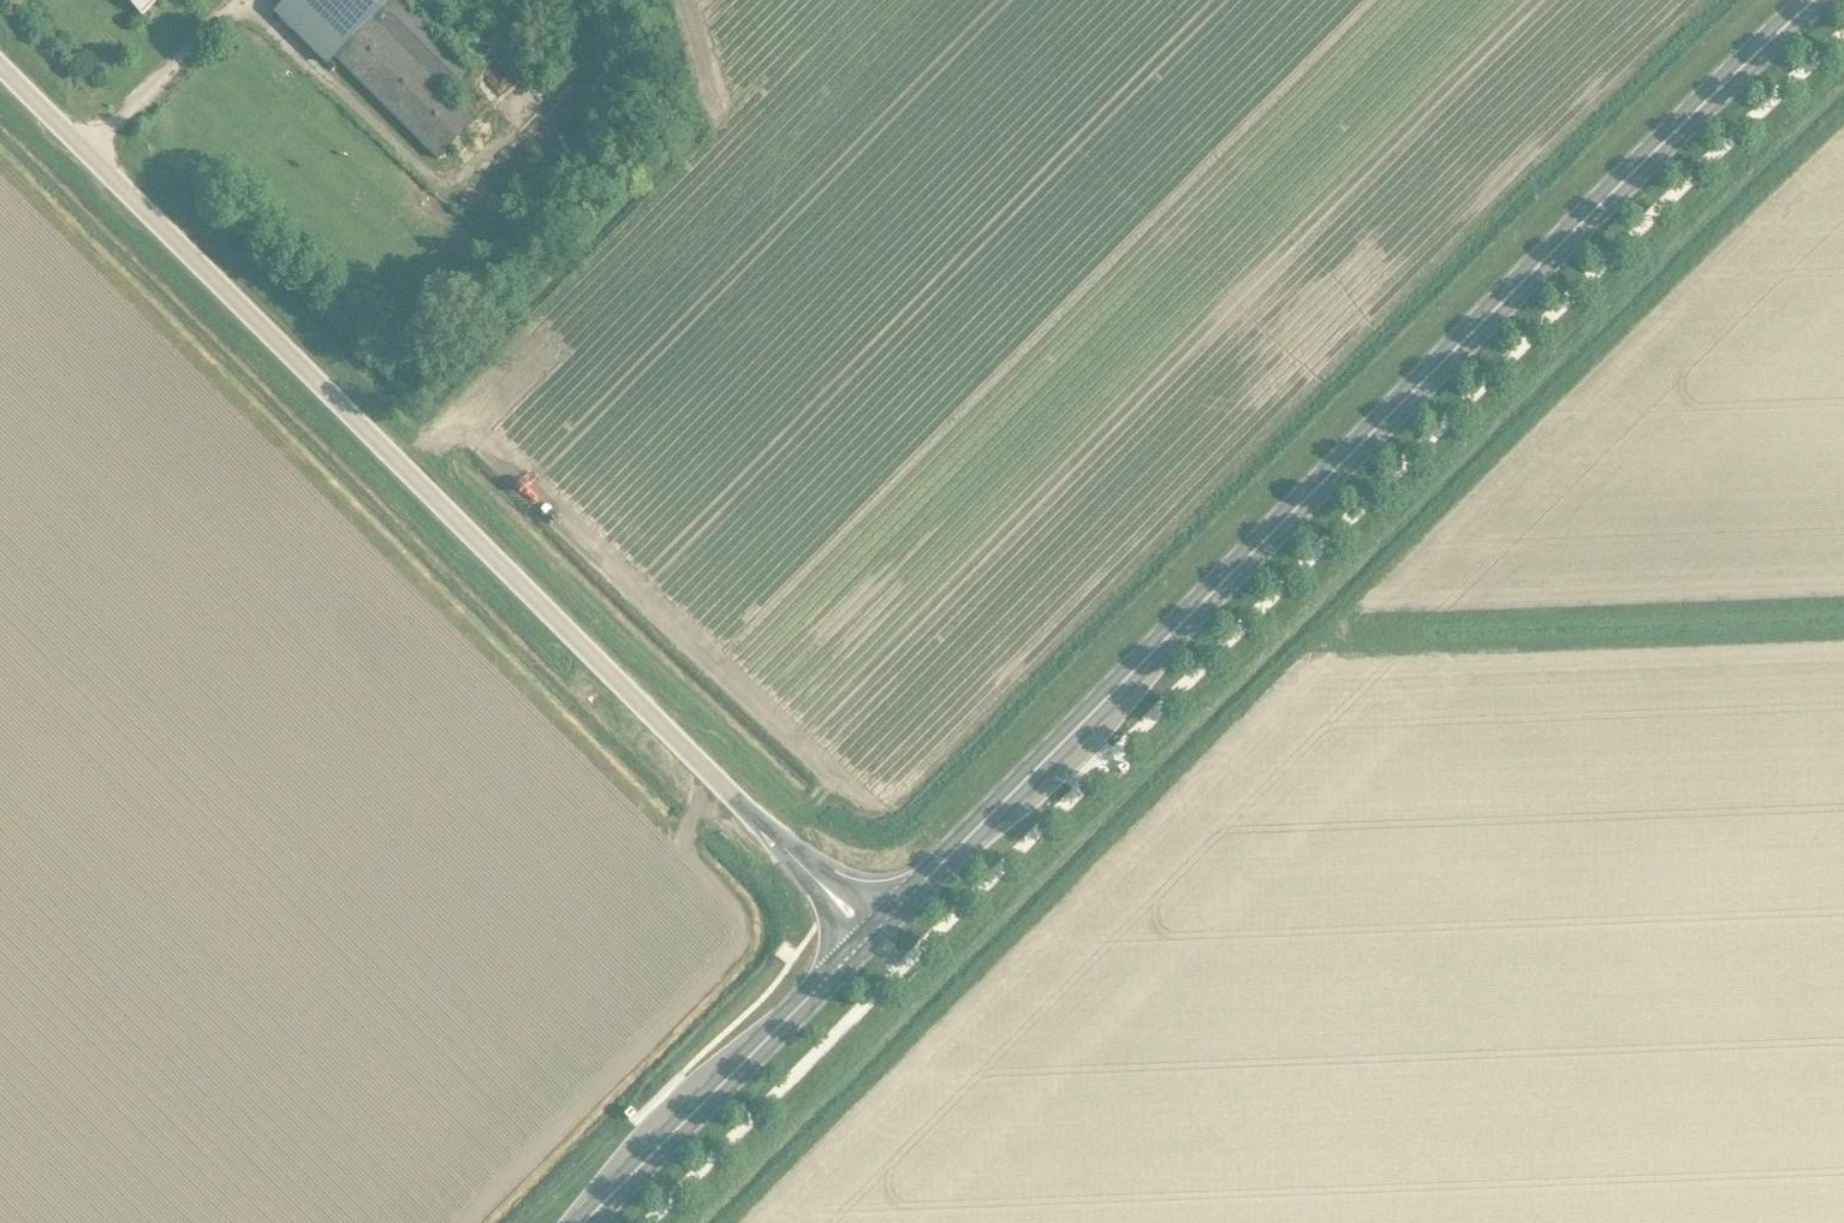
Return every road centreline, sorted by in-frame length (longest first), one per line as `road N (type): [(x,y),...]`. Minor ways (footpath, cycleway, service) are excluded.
road 1 (secondary): [(861,946),(1428,373),(1812,0)]
road 2 (tertiary): [(756,827),(0,73)]
road 3 (secondary): [(587,1222),(861,946)]
road 4 (tertiary): [(861,946),(849,912),(815,865),(756,827)]
road 5 (tertiary): [(756,827),(827,933),(861,946)]

